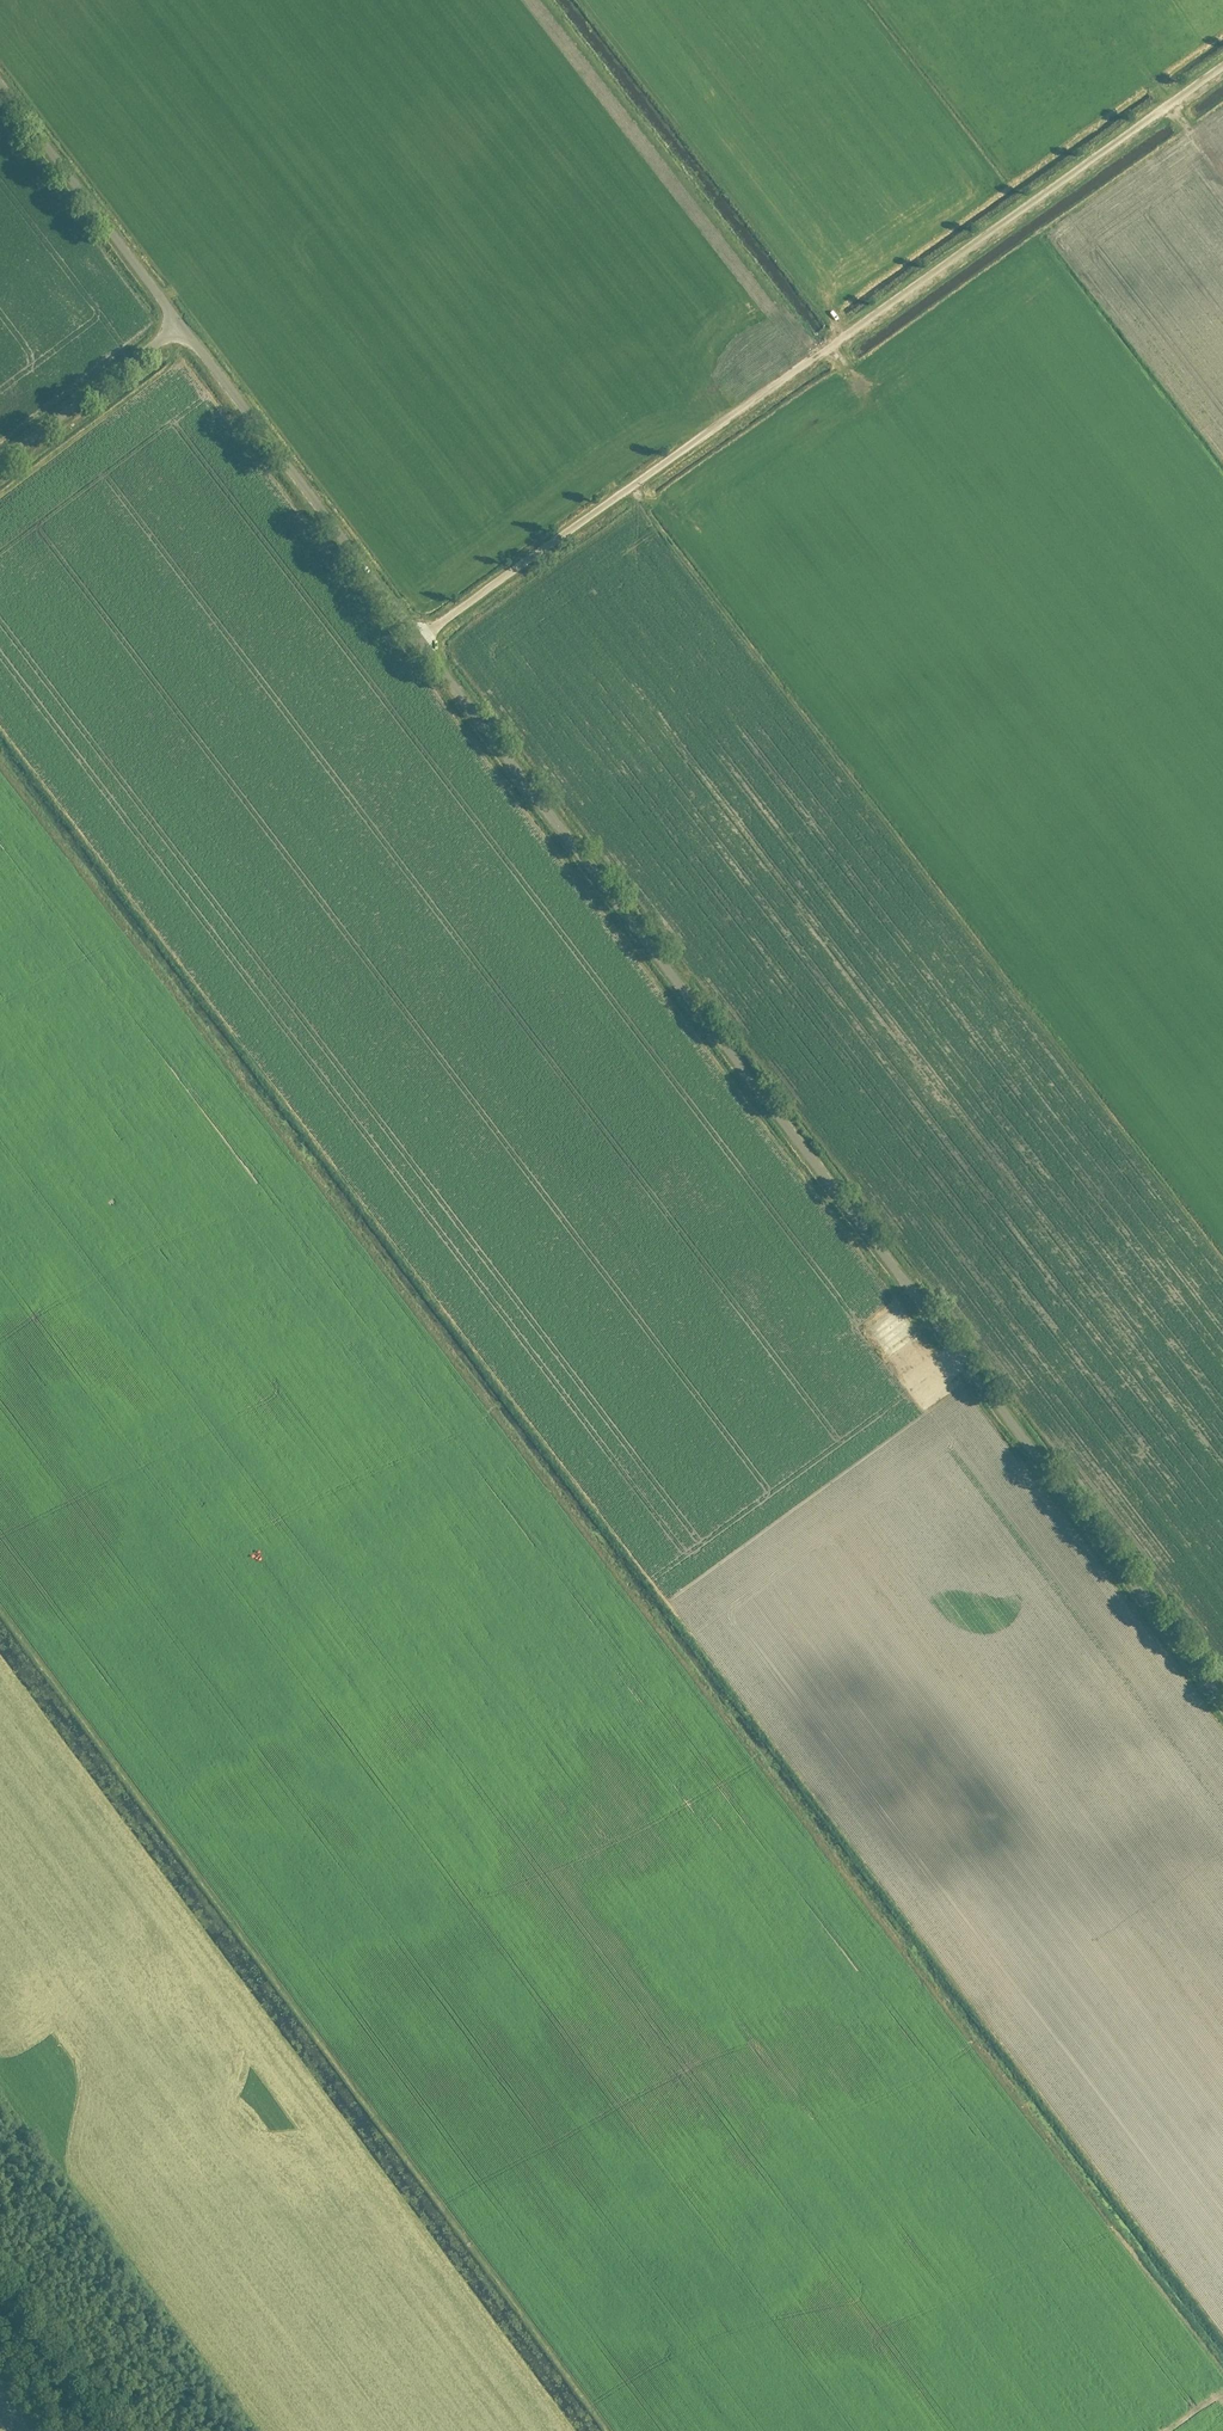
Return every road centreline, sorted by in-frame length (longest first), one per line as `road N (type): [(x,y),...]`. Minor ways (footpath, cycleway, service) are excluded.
road 1 (unclassified): [(1222,1696),(425,645)]
road 2 (unclassified): [(425,645),(1222,75)]
road 3 (unclassified): [(425,645),(180,326)]
road 4 (unclassified): [(180,326),(0,88)]
road 5 (unclassified): [(0,463),(180,326)]
road 6 (track): [(0,2305),(94,2430)]

